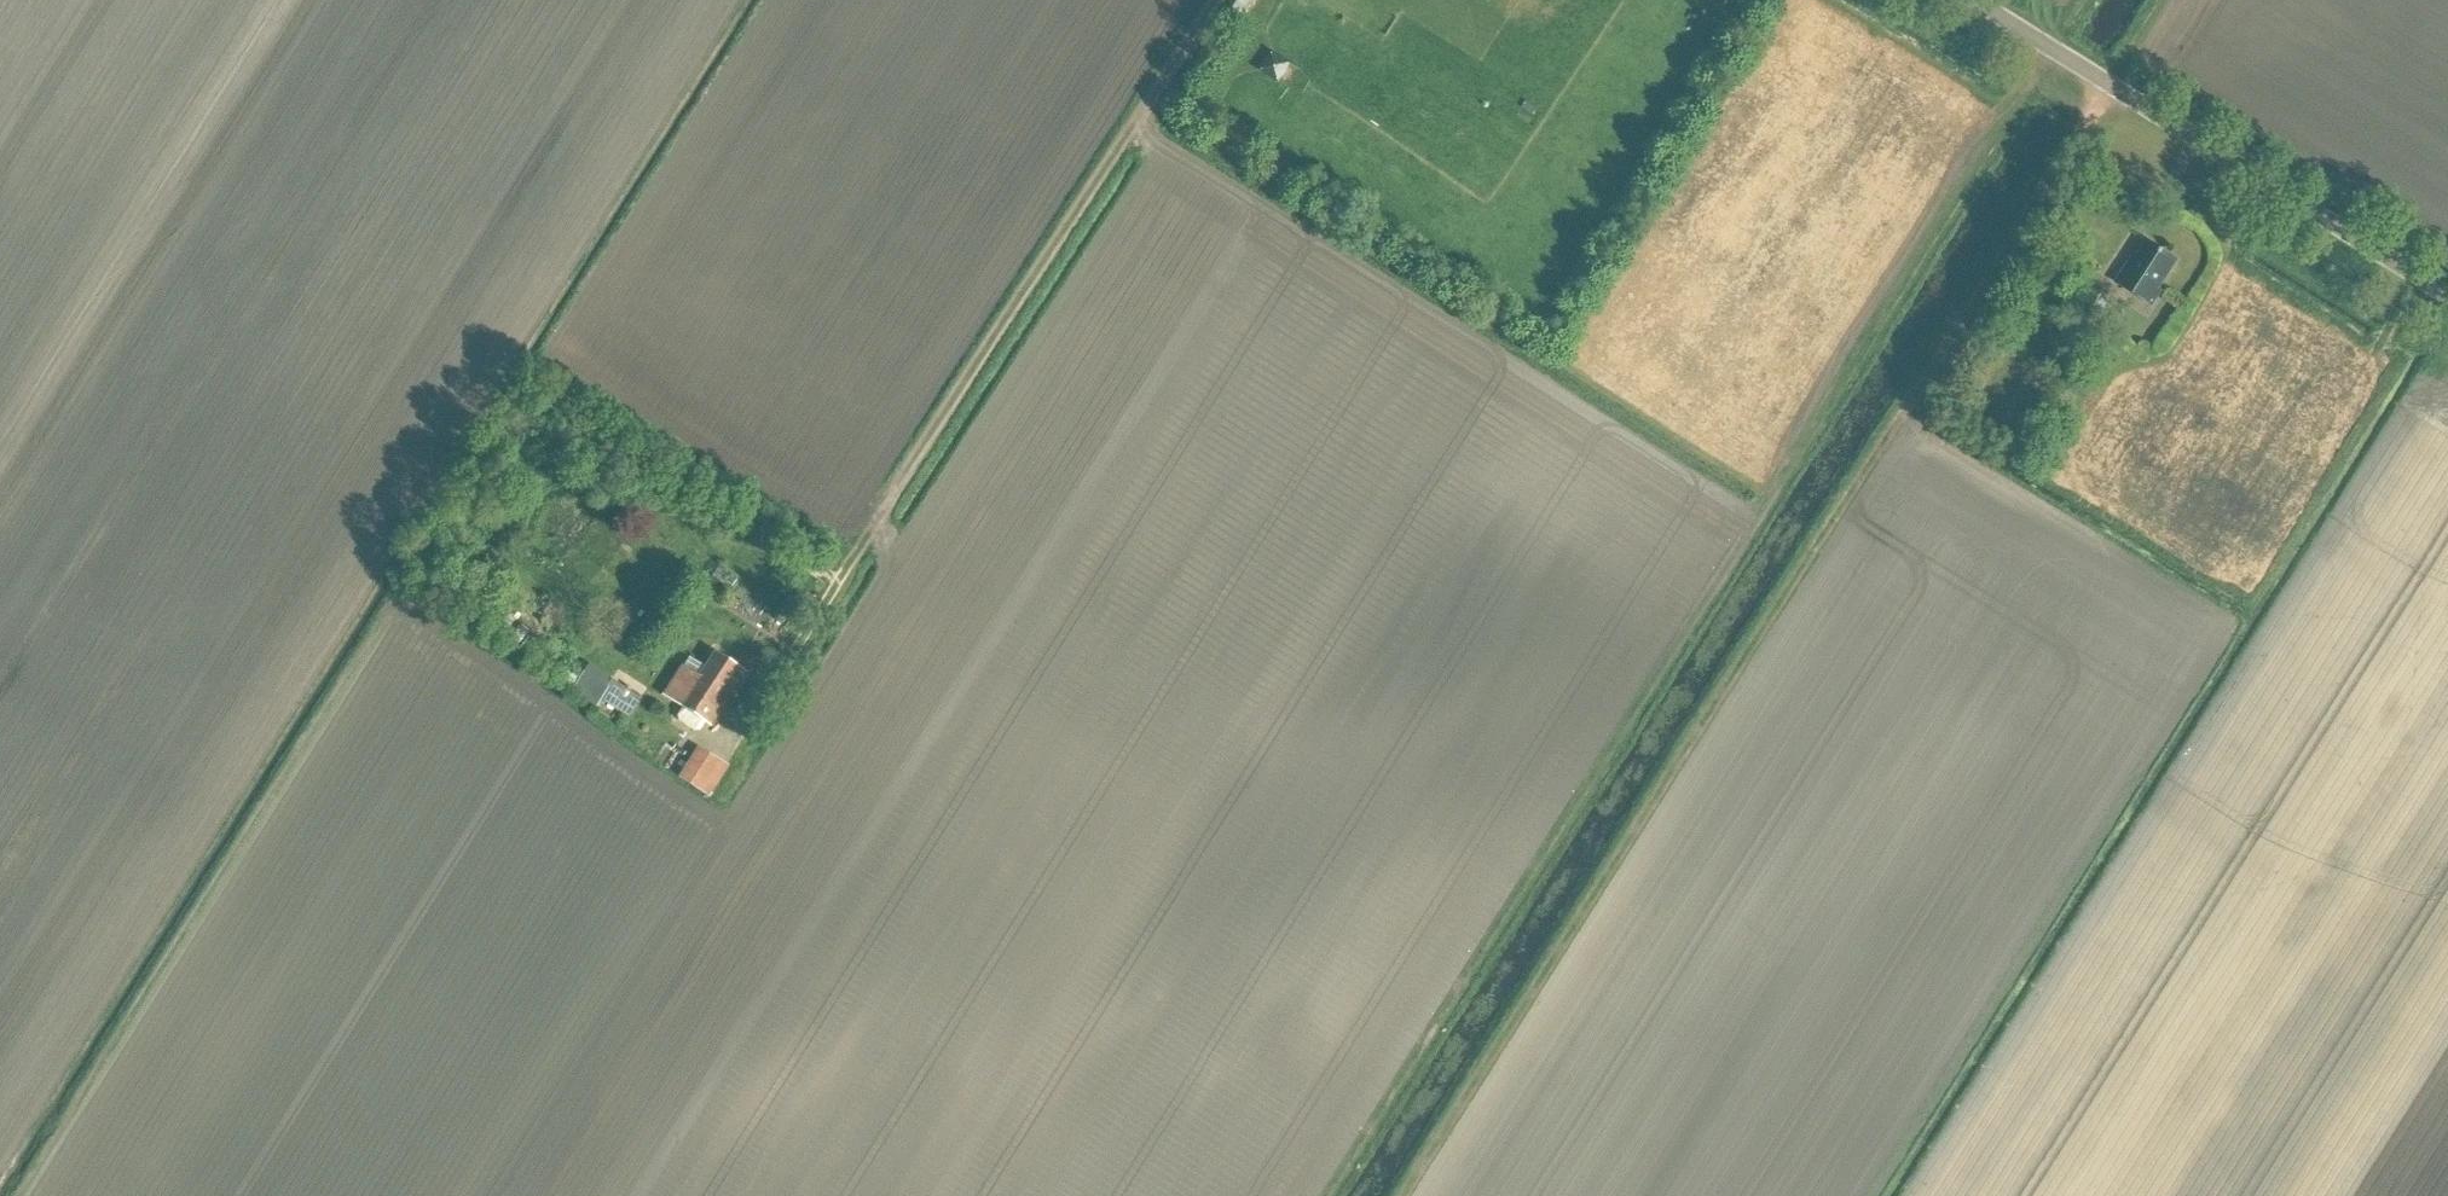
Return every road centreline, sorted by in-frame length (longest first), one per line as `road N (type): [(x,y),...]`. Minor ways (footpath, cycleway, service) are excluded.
road 1 (track): [(1407,1195),(2165,0)]
road 2 (track): [(2051,47),(1815,436),(1334,1195)]
road 3 (track): [(1217,0),(804,634)]
road 4 (unclassified): [(2447,295),(1975,0)]

